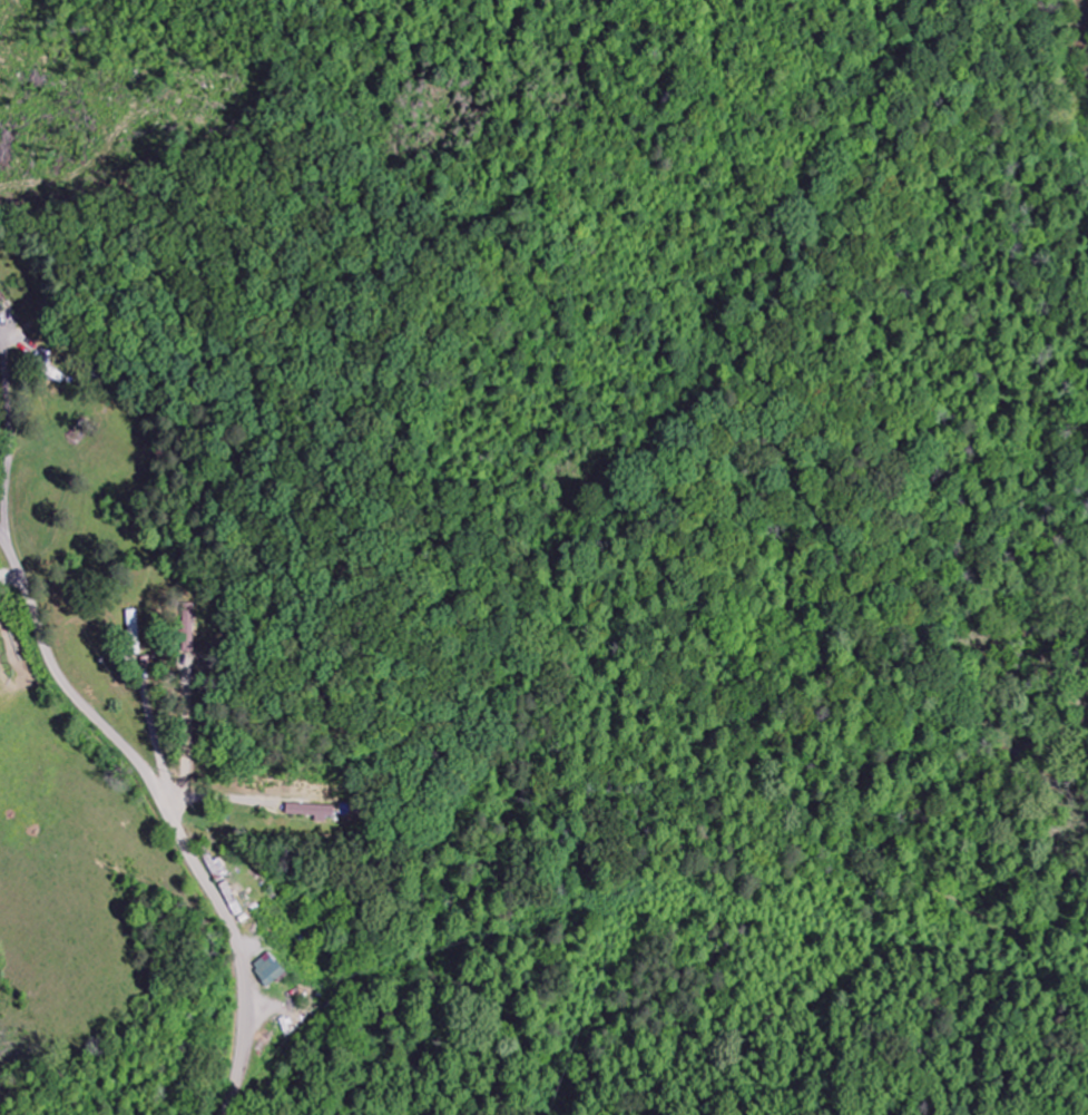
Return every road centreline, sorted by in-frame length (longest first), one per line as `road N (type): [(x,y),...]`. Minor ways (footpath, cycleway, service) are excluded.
road 1 (residential): [(231,1114),(248,1008),(234,936),(158,793),(61,678),(0,538)]

